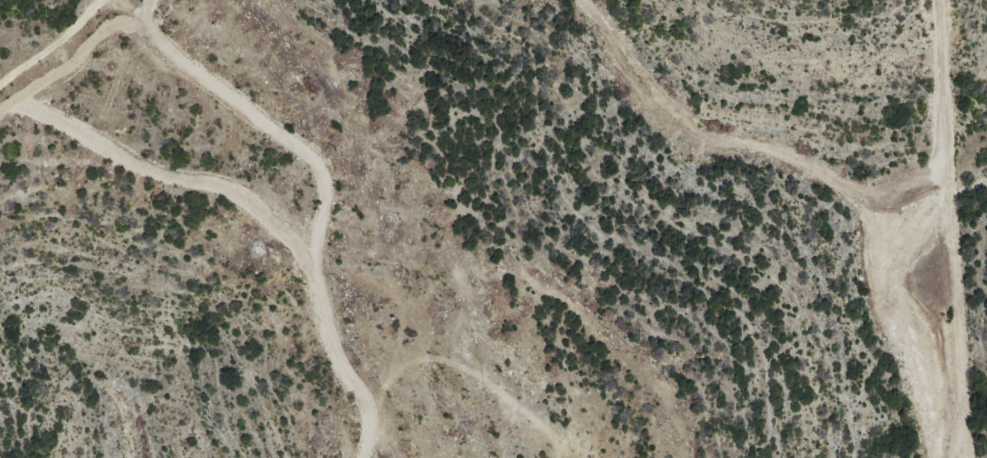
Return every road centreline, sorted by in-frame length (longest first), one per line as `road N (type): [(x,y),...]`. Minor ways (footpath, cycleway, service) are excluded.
road 1 (residential): [(0,93),(105,0)]

